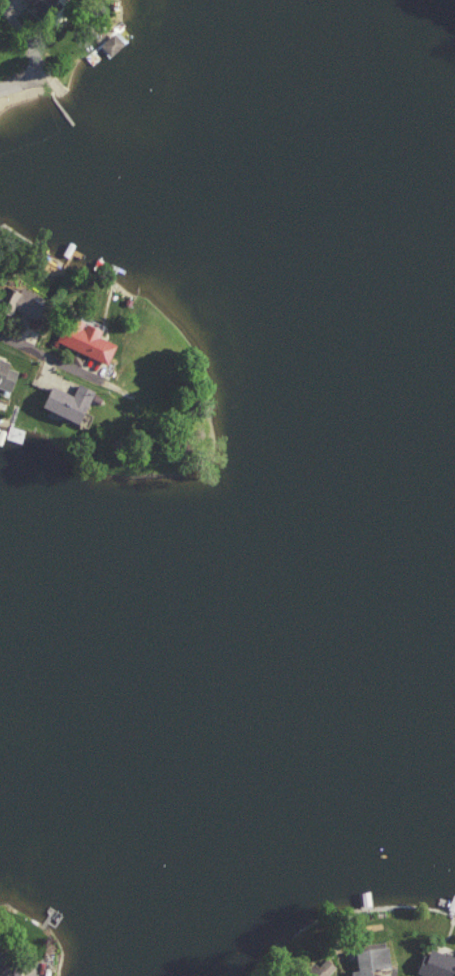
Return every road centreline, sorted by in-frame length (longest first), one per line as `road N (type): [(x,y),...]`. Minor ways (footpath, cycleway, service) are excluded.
road 1 (residential): [(0,1),(35,42),(38,82),(0,94)]

